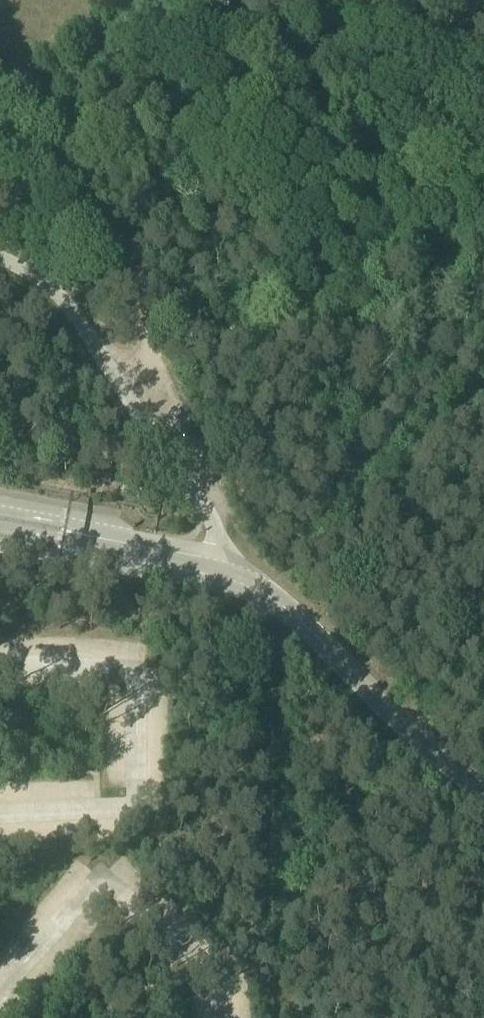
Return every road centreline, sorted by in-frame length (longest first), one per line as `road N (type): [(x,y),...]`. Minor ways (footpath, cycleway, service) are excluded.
road 1 (unclassified): [(232,579),(205,510),(81,324),(44,281),(0,259)]
road 2 (unclassified): [(483,797),(302,623),(232,579)]
road 3 (track): [(111,373),(150,341),(117,245),(59,166)]
road 4 (unclassified): [(177,564),(116,535),(0,511)]
road 5 (unclassified): [(0,548),(149,573),(177,564)]

